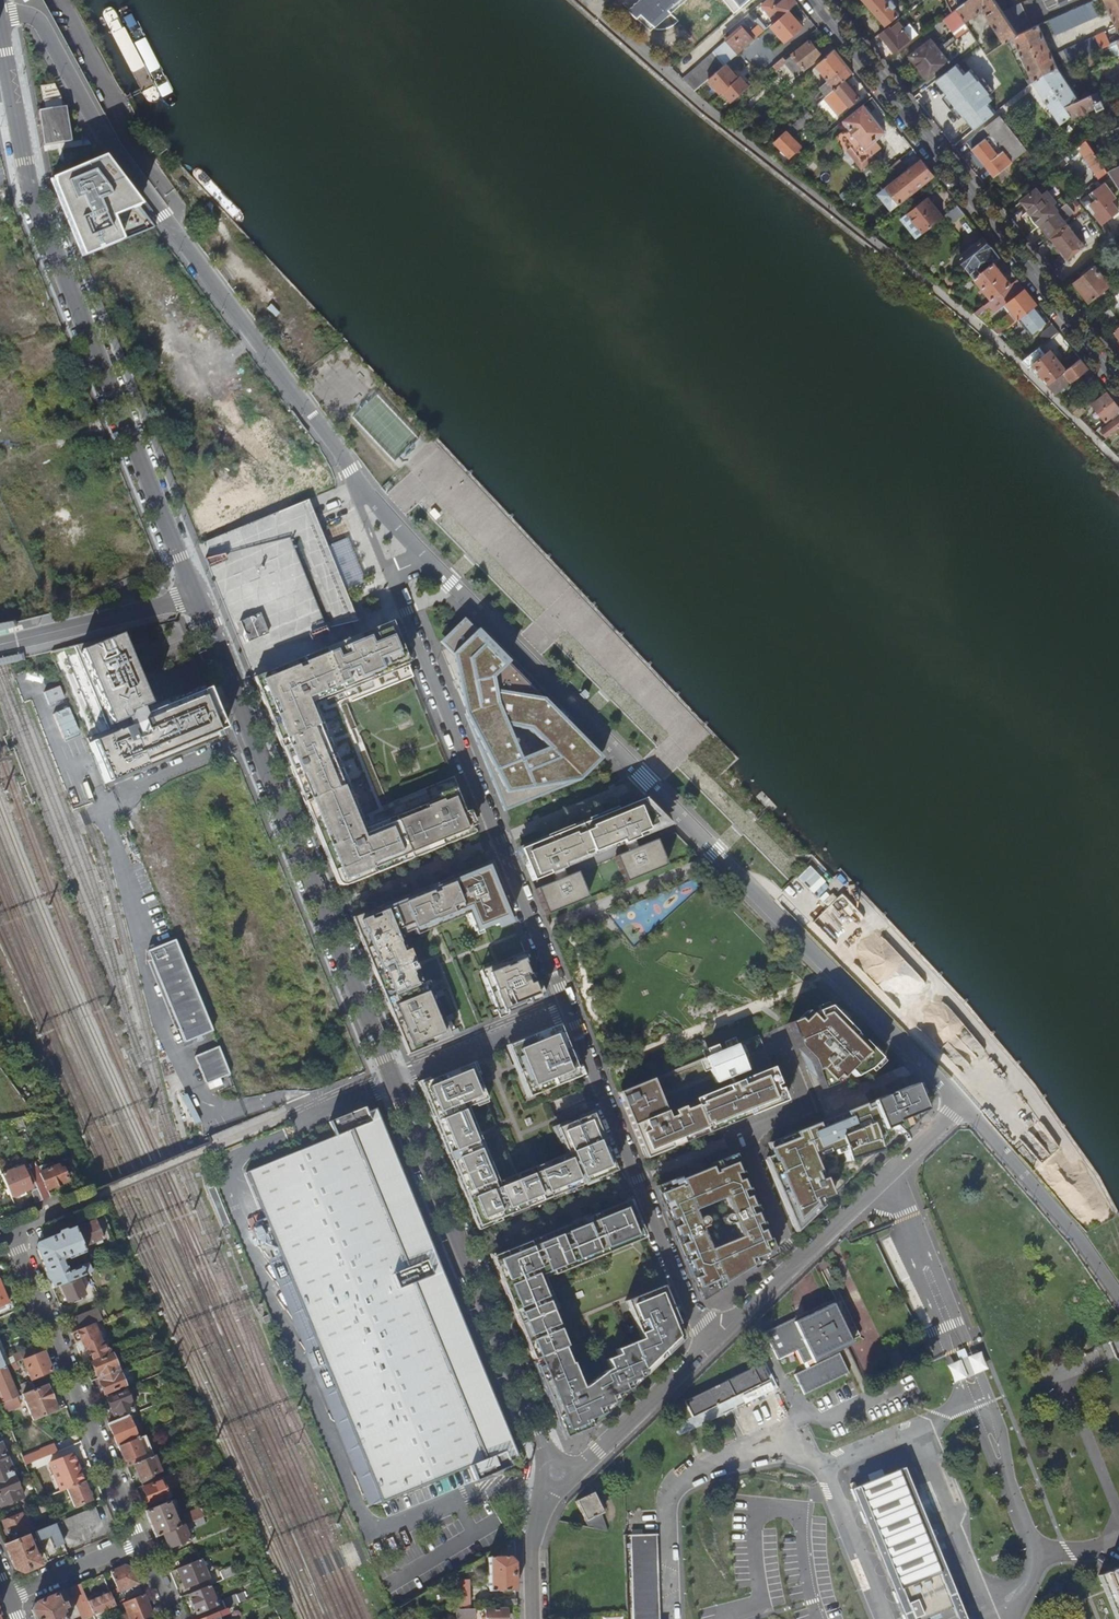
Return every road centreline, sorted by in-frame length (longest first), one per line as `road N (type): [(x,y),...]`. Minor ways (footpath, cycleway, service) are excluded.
road 1 (residential): [(425,556),(961,1107)]
road 2 (residential): [(197,597),(36,208),(0,23)]
road 3 (residential): [(0,10),(38,24),(100,131),(350,469)]
road 4 (residential): [(394,1082),(197,597)]
road 5 (secondary): [(1118,380),(817,0)]
road 6 (residential): [(389,574),(569,1010)]
road 7 (residential): [(556,1474),(394,1082)]
road 8 (residential): [(569,1010),(709,1341)]
road 9 (residential): [(10,1232),(139,1543)]
road 10 (residential): [(794,1264),(741,1138),(809,1111),(782,1040)]
road 11 (residential): [(961,1107),(1118,1293)]
road 12 (residential): [(794,1264),(961,1107)]
road 13 (residential): [(556,1474),(596,1454),(709,1341)]
road 14 (residential): [(569,1010),(394,1082)]
road 15 (residential): [(534,1618),(532,1556),(556,1474)]
road 16 (residential): [(0,645),(142,611)]
road 17 (residential): [(7,1595),(139,1543)]

